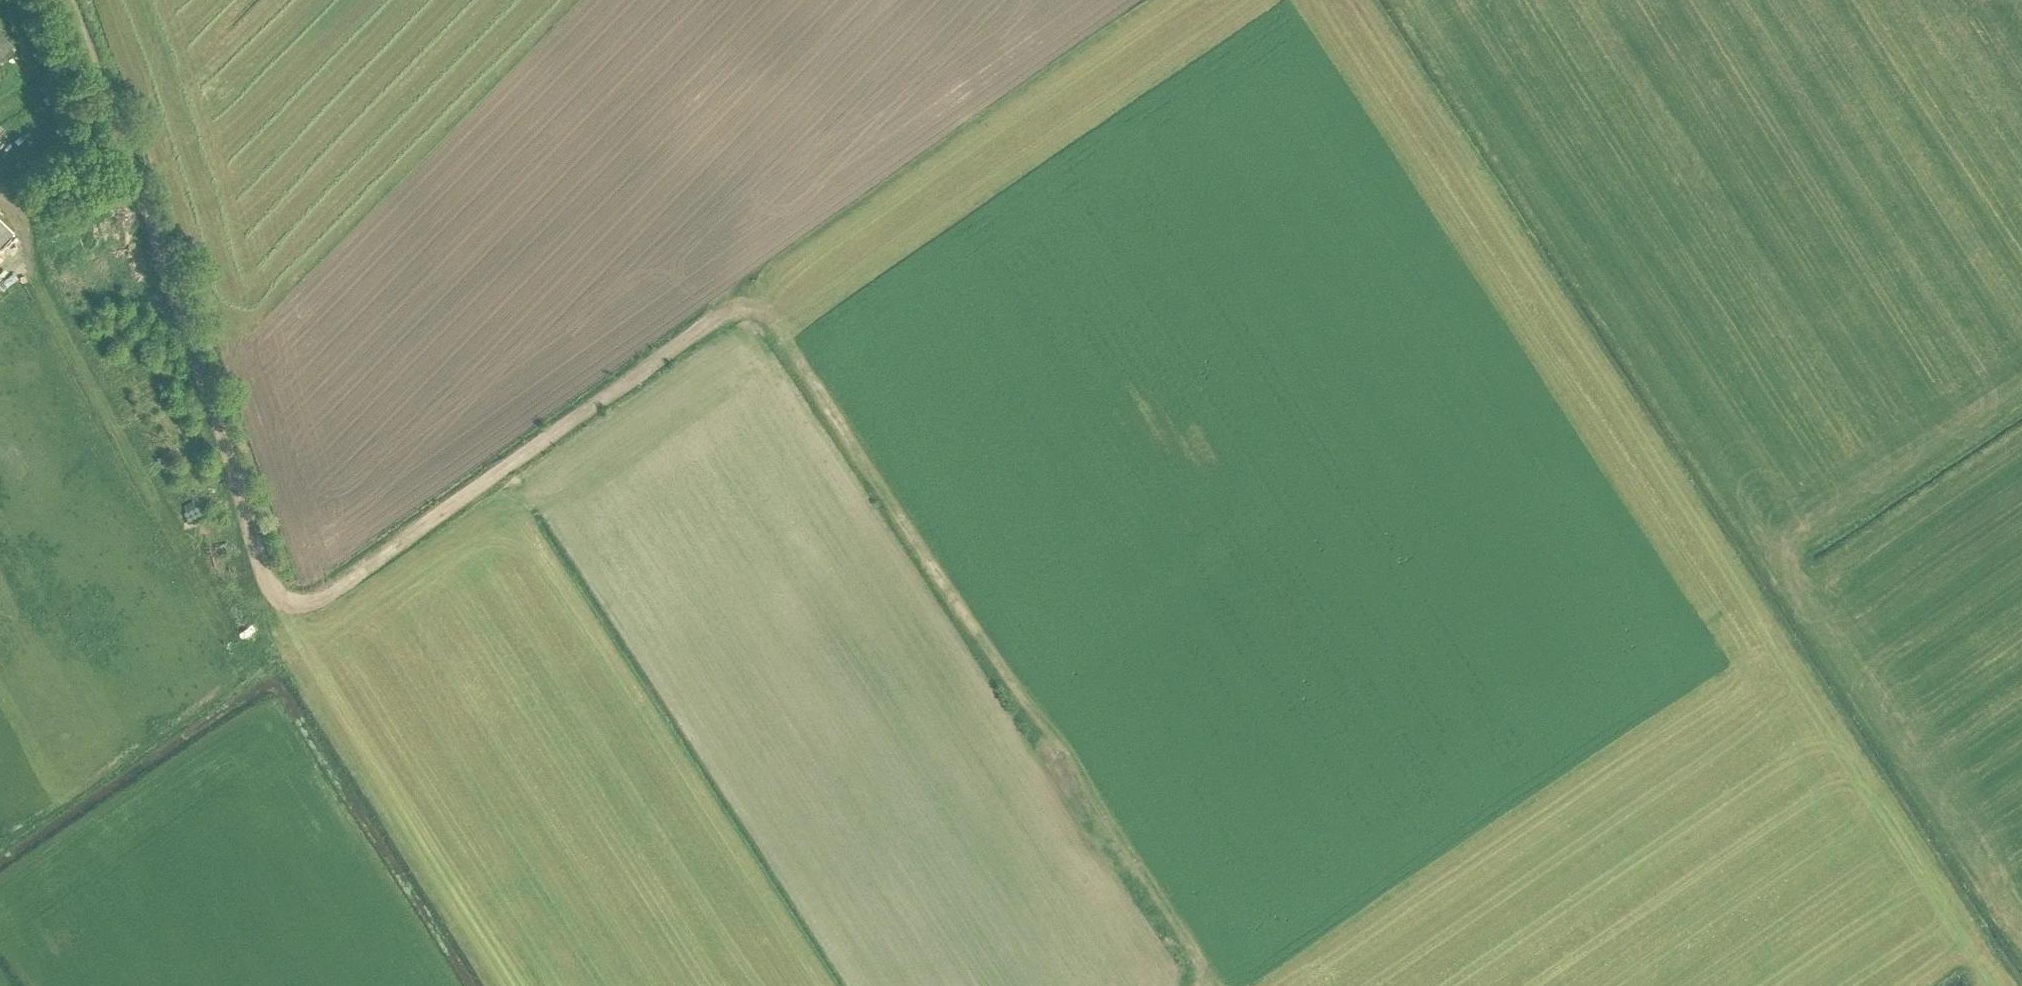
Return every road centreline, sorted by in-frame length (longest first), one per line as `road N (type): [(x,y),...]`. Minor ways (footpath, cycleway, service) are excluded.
road 1 (track): [(0,842),(232,681)]

